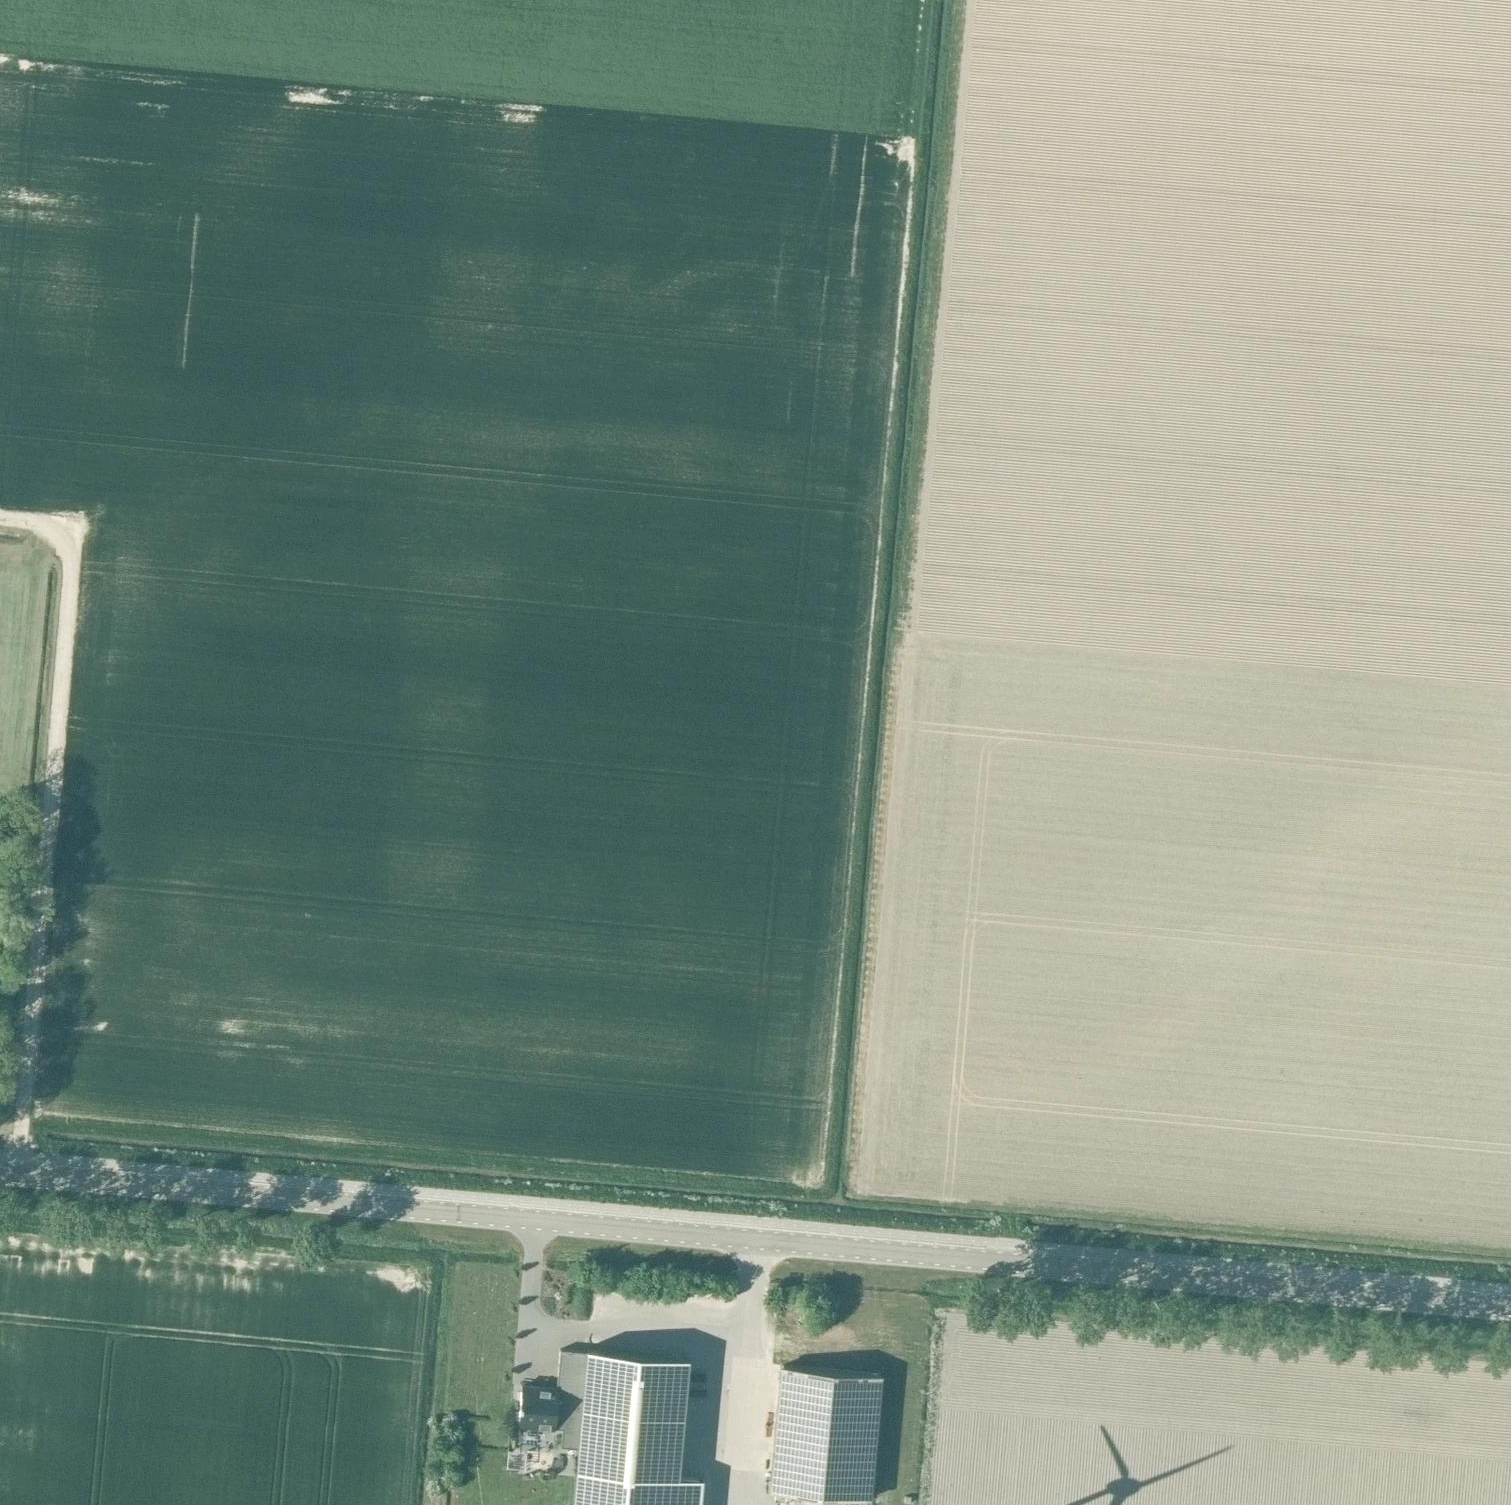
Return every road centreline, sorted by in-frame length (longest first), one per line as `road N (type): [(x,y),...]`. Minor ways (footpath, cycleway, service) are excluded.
road 1 (tertiary): [(1510,1302),(0,1167)]
road 2 (track): [(747,1340),(761,1504)]

